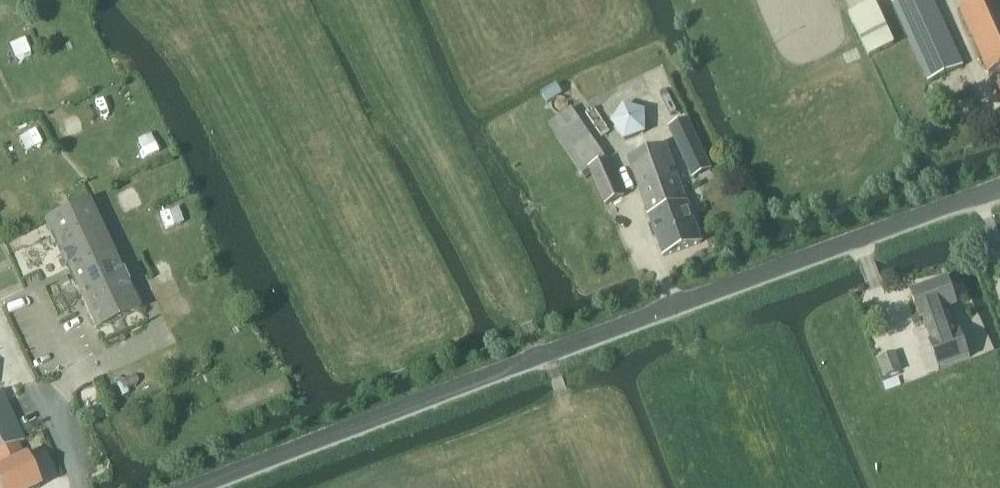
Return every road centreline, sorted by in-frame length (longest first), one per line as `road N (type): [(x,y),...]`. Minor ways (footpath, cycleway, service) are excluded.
road 1 (unclassified): [(201,487),(999,189)]
road 2 (track): [(461,184),(547,358)]
road 3 (track): [(74,487),(0,324)]

